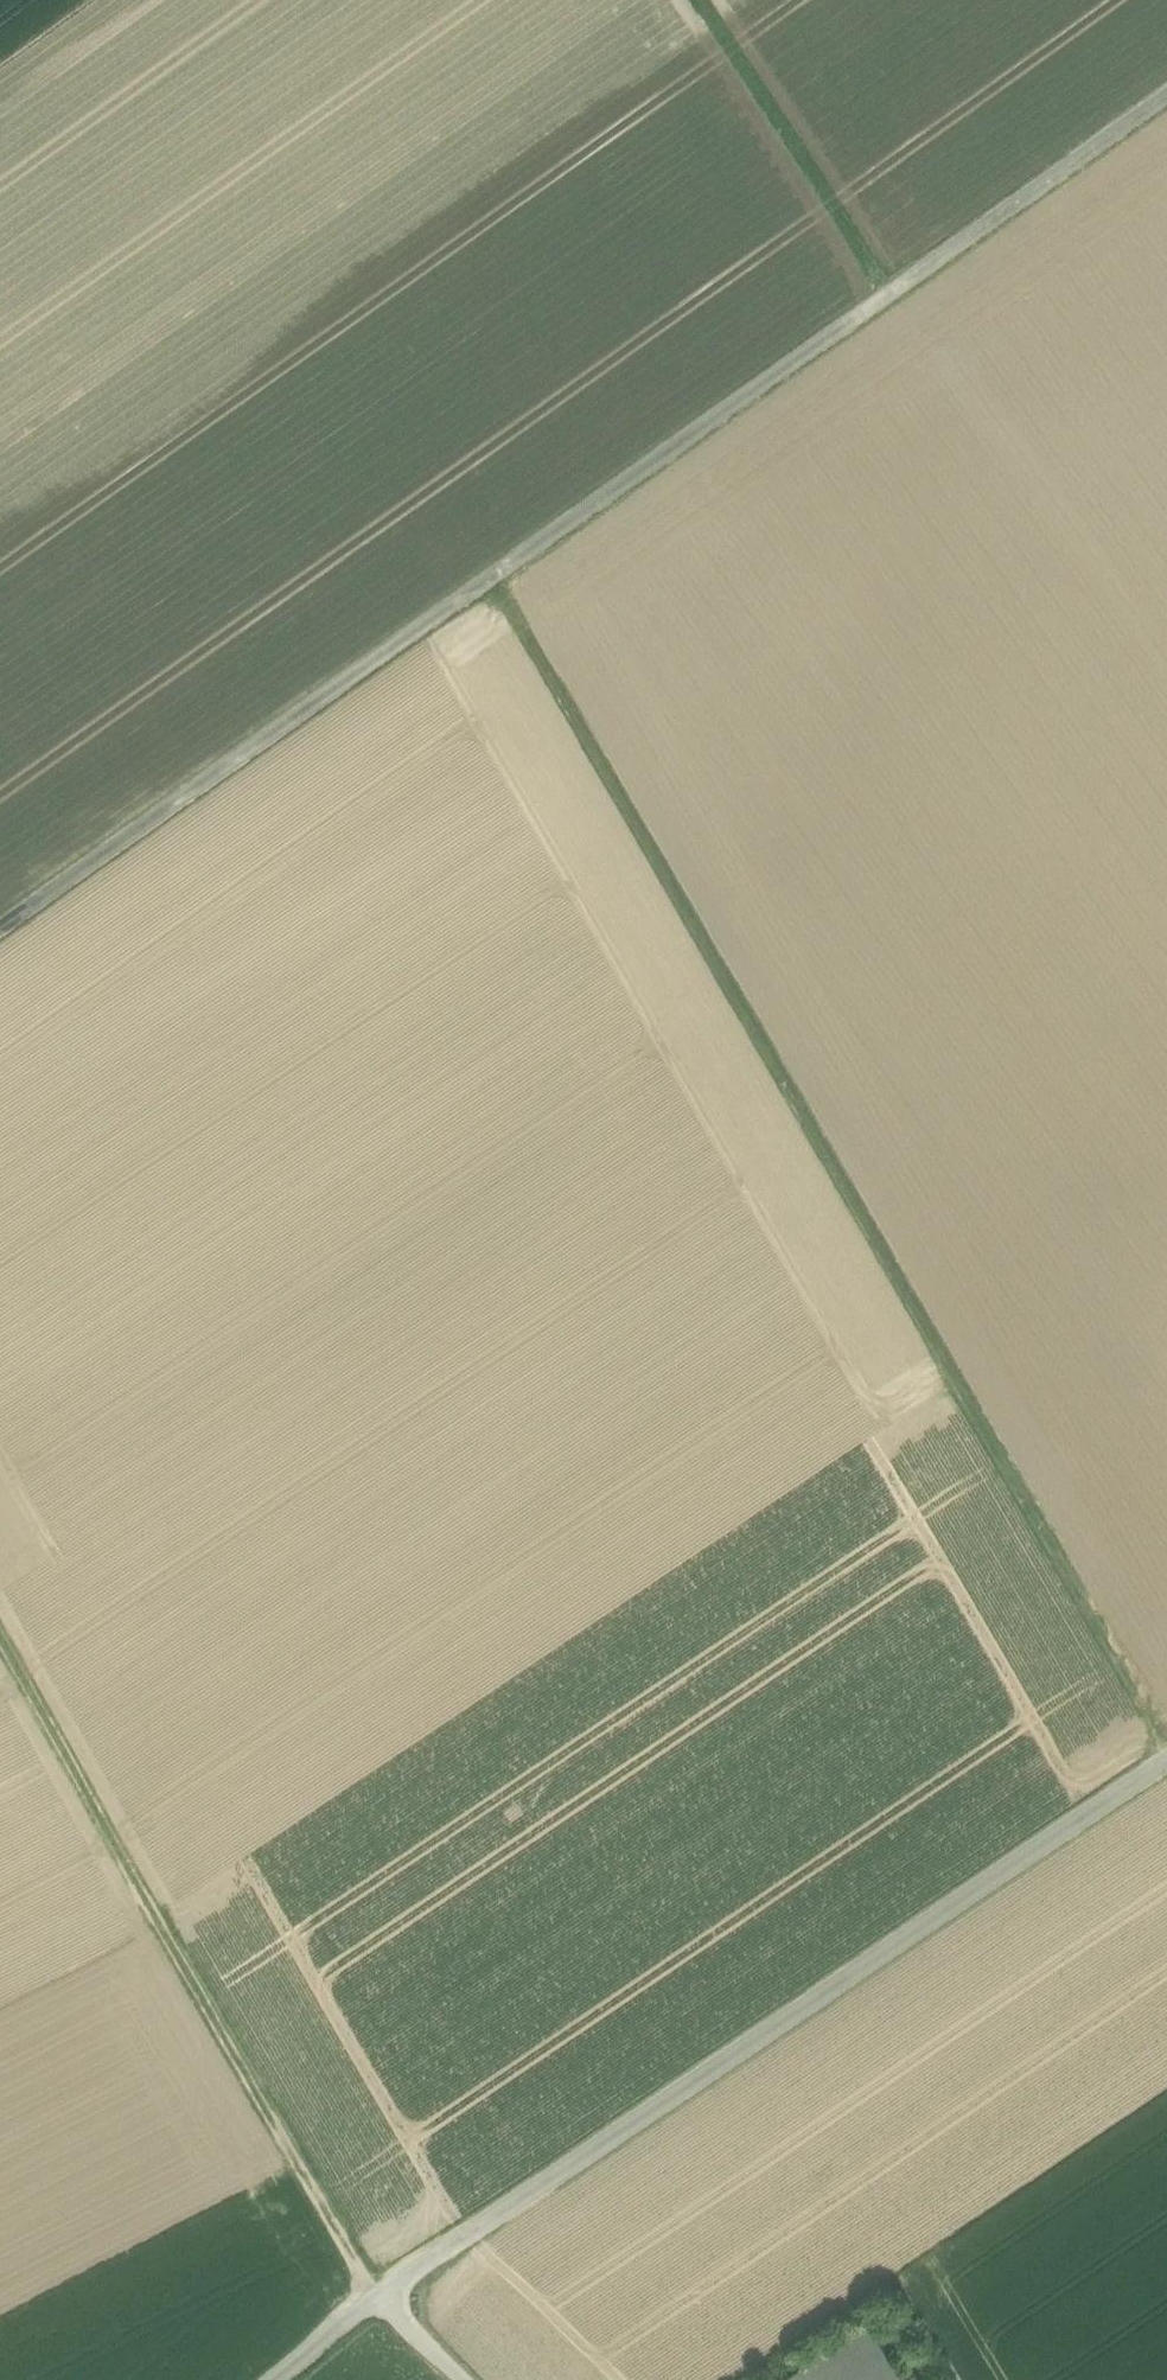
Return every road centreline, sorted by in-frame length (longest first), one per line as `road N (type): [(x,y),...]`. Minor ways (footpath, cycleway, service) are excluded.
road 1 (unclassified): [(1166,95),(0,929)]
road 2 (unclassified): [(1166,1757),(527,2200),(372,2296)]
road 3 (track): [(0,1632),(372,2296)]
road 4 (unclassified): [(372,2296),(270,2379)]
road 5 (unclassified): [(462,2379),(372,2296)]

